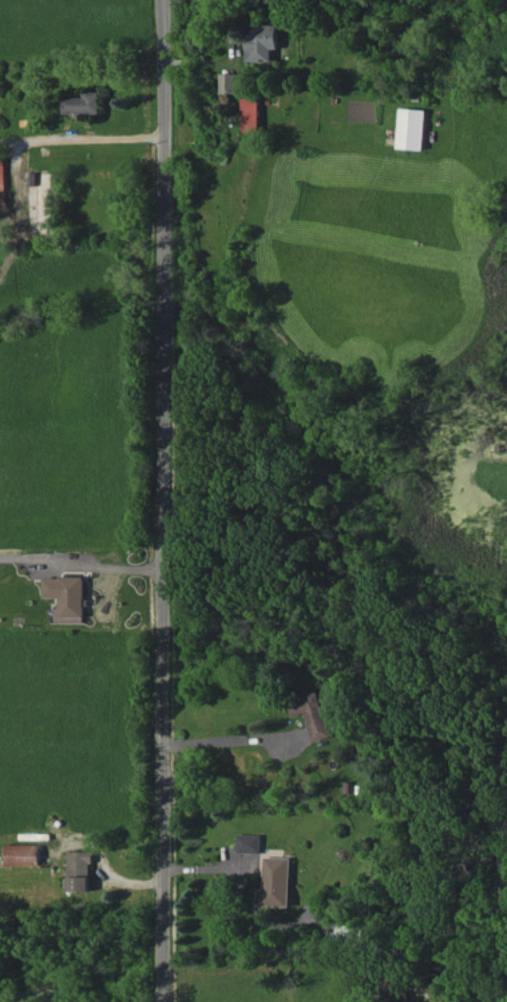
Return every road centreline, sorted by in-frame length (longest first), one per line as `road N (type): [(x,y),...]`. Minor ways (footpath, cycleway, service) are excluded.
road 1 (residential): [(161,0),(164,1001)]

